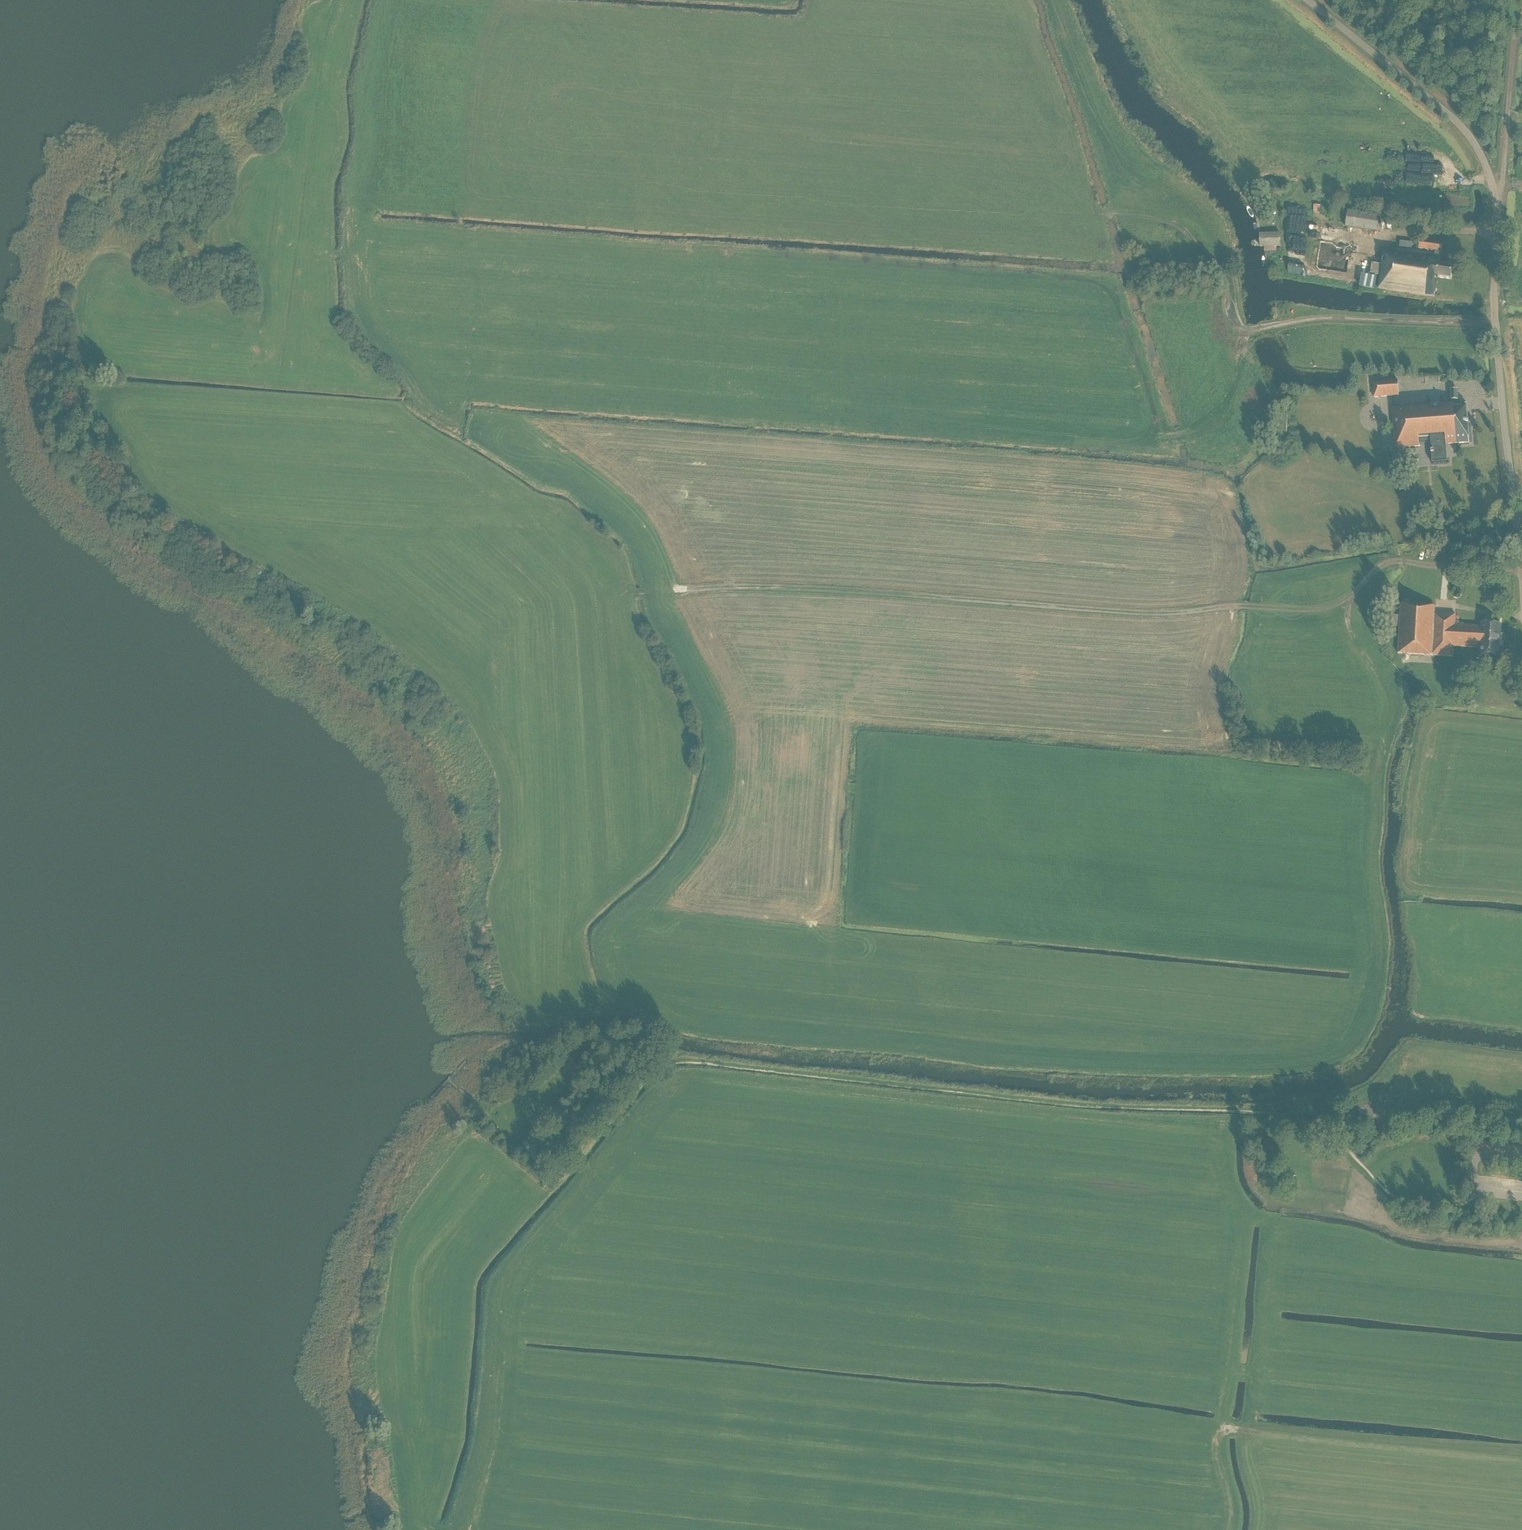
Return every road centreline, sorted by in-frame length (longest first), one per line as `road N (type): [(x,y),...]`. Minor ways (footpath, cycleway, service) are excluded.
road 1 (unclassified): [(1521,572),(1495,323),(1497,202),(1483,158),(1435,103),(1308,0)]

